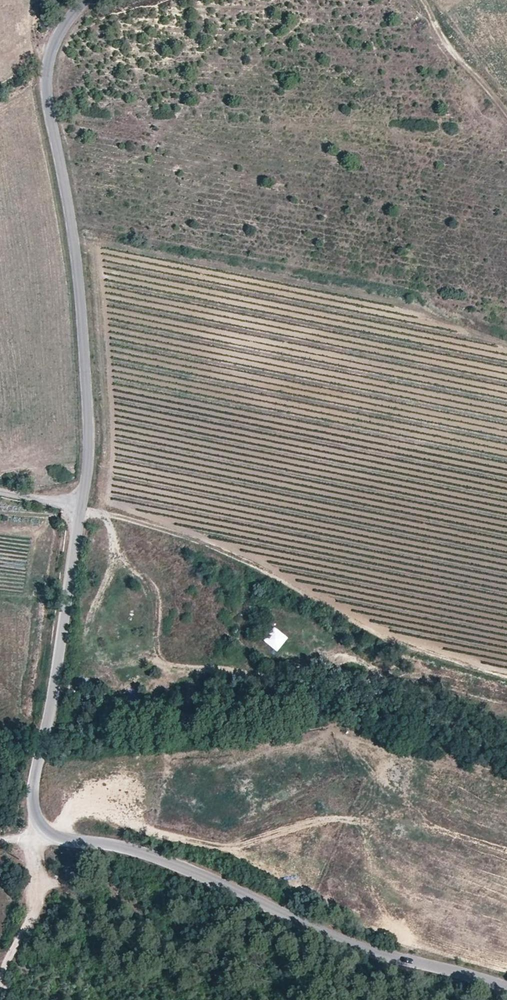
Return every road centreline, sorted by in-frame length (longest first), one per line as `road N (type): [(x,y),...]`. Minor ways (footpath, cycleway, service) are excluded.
road 1 (tertiary): [(506,984),(419,965),(116,844),(41,831),(31,790),(82,506)]
road 2 (tertiary): [(82,506),(85,352),(44,76),(83,0)]
road 3 (track): [(41,831),(32,912),(3,970),(3,999)]
road 4 (track): [(424,0),(447,44),(506,112)]

